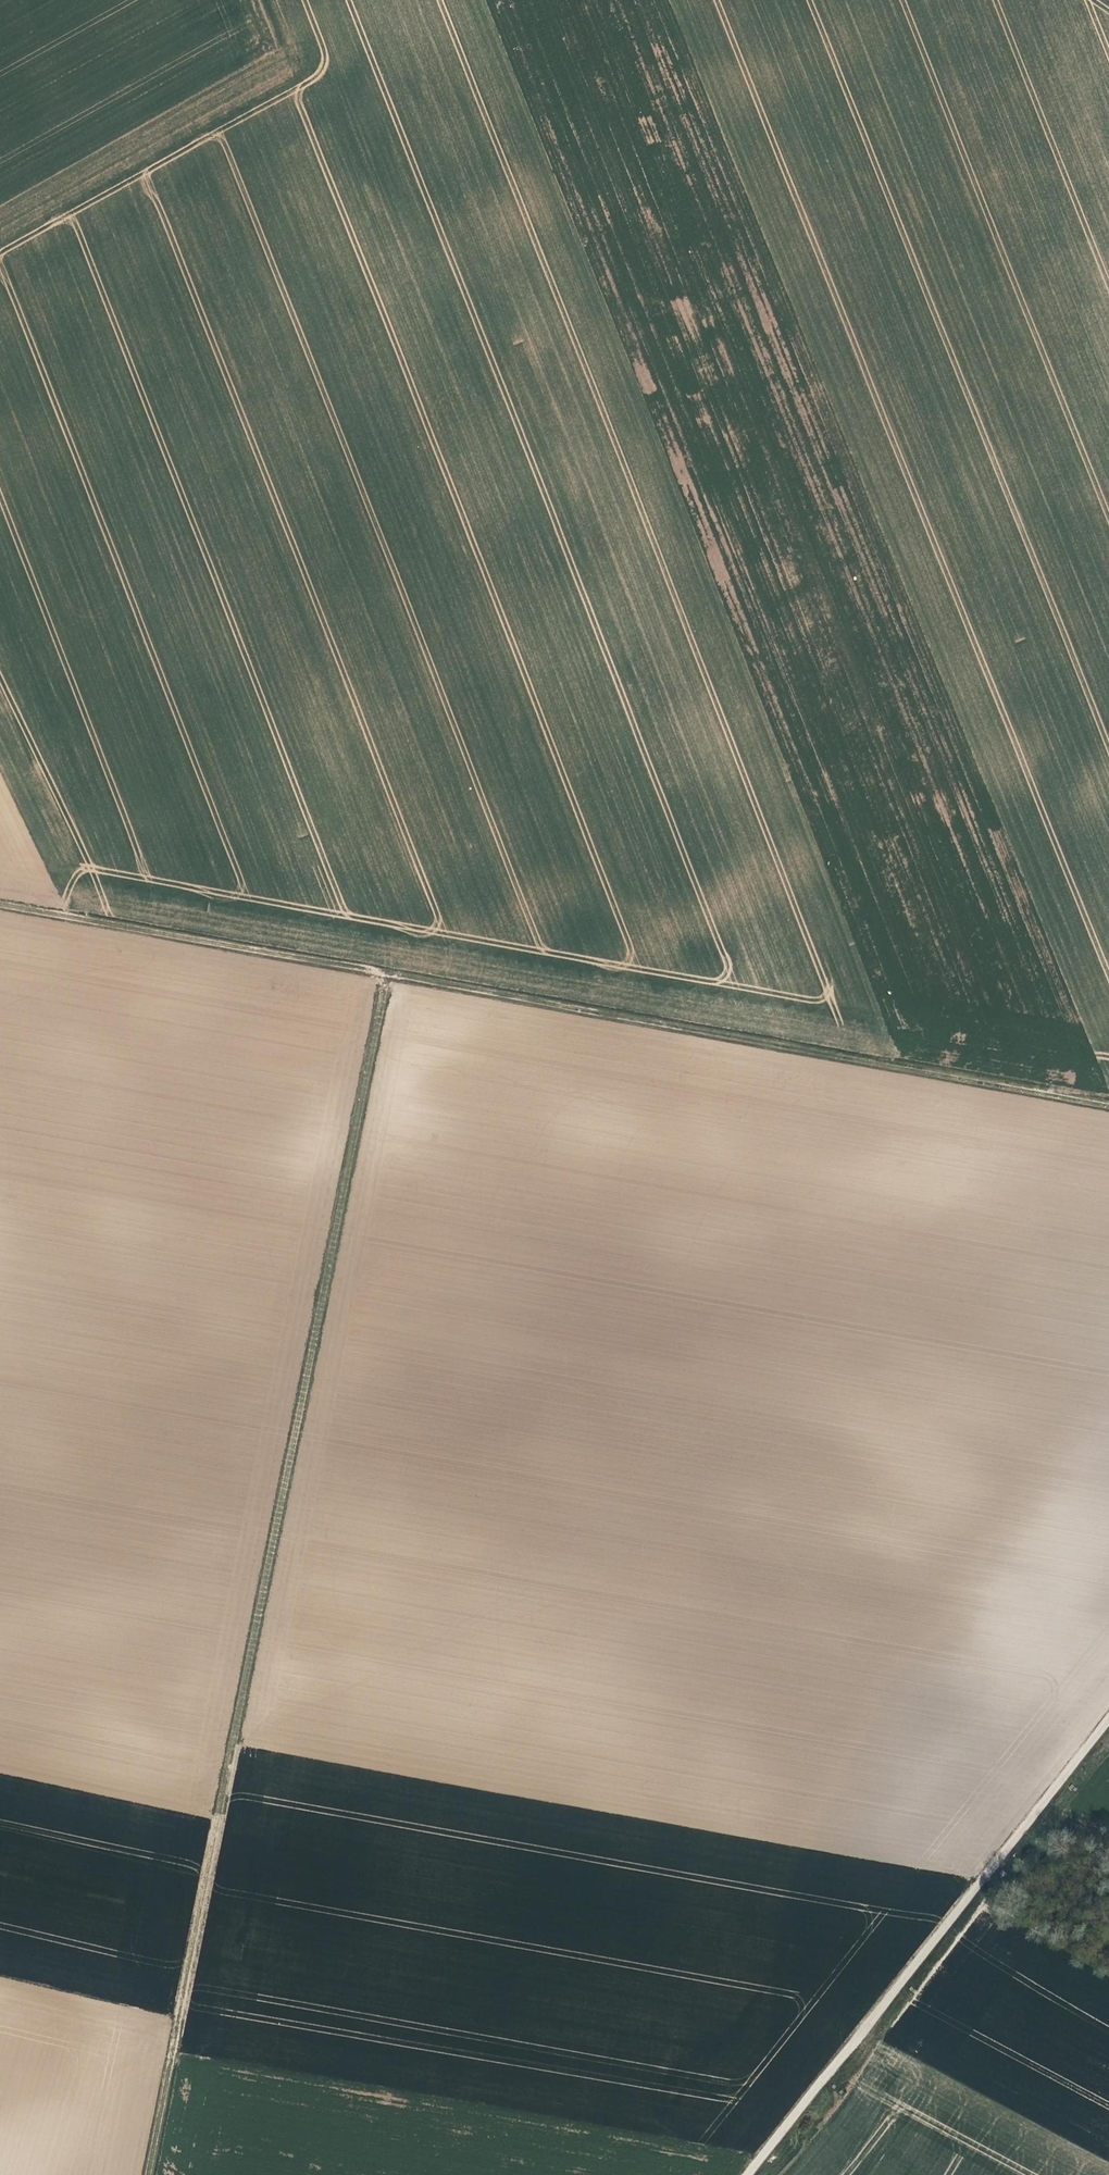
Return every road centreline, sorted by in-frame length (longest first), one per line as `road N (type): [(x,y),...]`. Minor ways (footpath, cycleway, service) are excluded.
road 1 (track): [(146,2174),(389,974)]
road 2 (track): [(0,903),(1108,1103)]
road 3 (track): [(1108,1724),(755,2174)]

